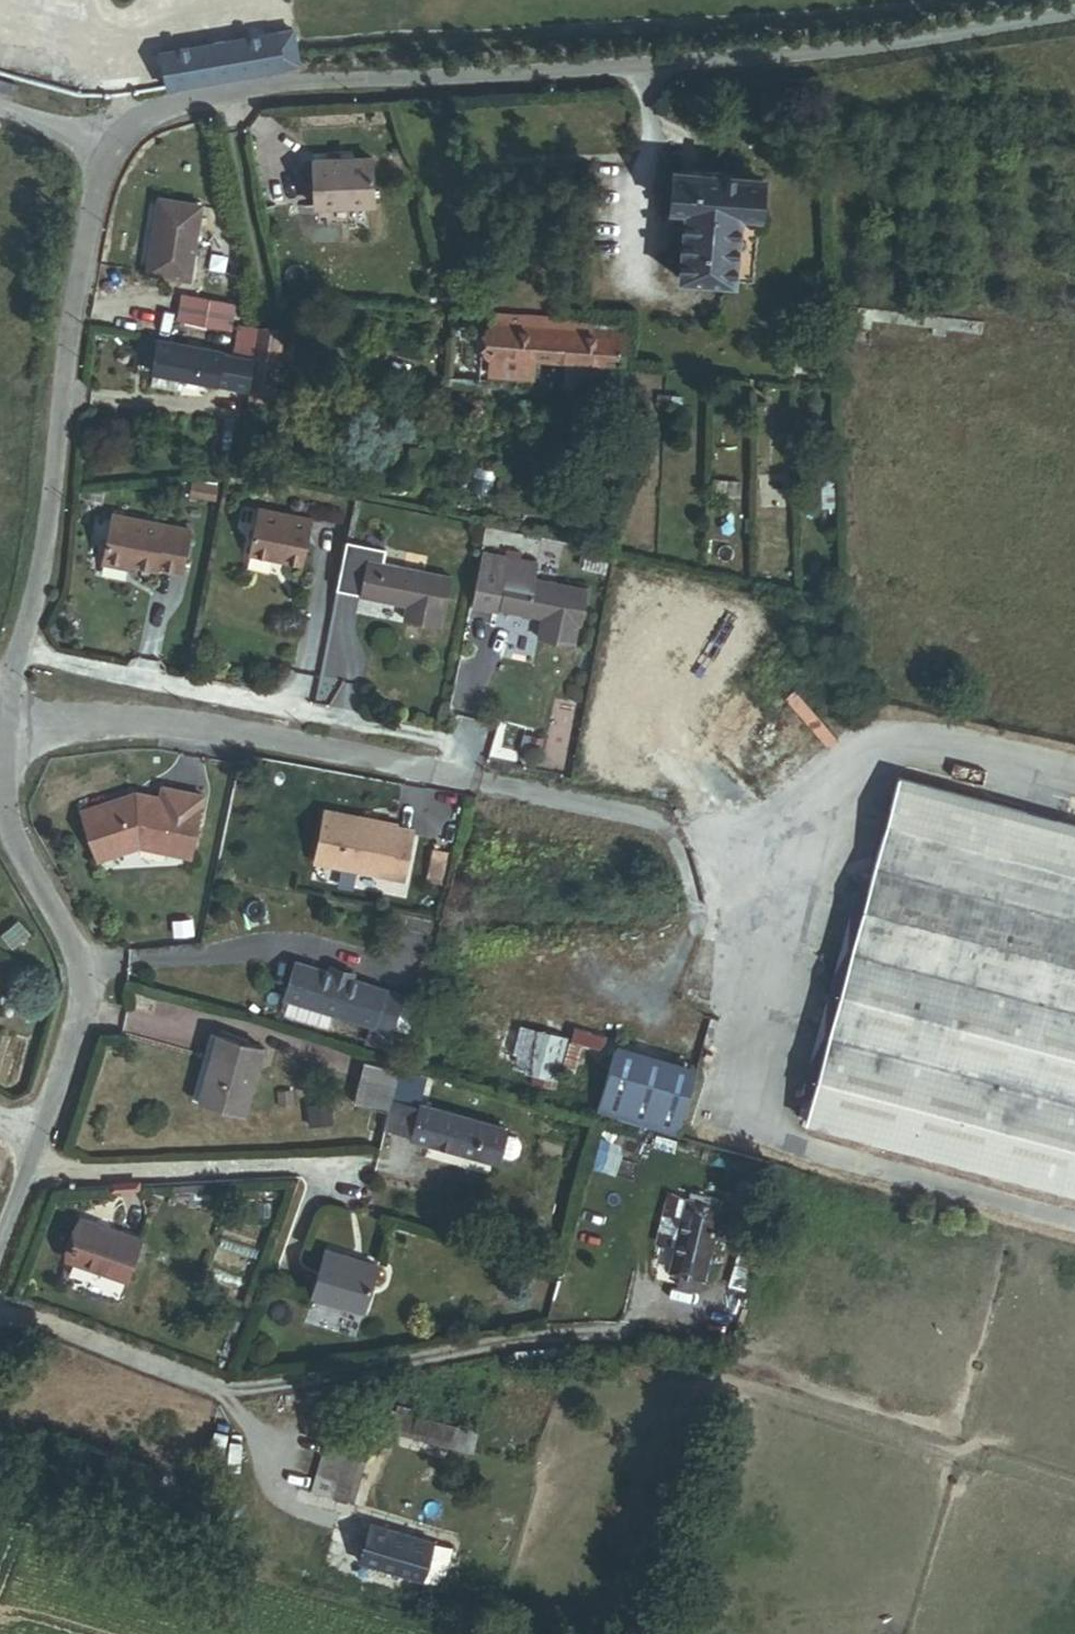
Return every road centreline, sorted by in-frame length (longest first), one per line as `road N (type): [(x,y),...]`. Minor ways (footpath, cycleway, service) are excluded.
road 1 (residential): [(1074,13),(854,50),(317,78),(226,98),(101,141)]
road 2 (residential): [(101,141),(65,309),(64,490),(54,561),(13,672)]
road 3 (unclassified): [(486,774),(13,672)]
road 4 (residential): [(0,812),(22,872),(76,961),(80,1012),(39,1134)]

